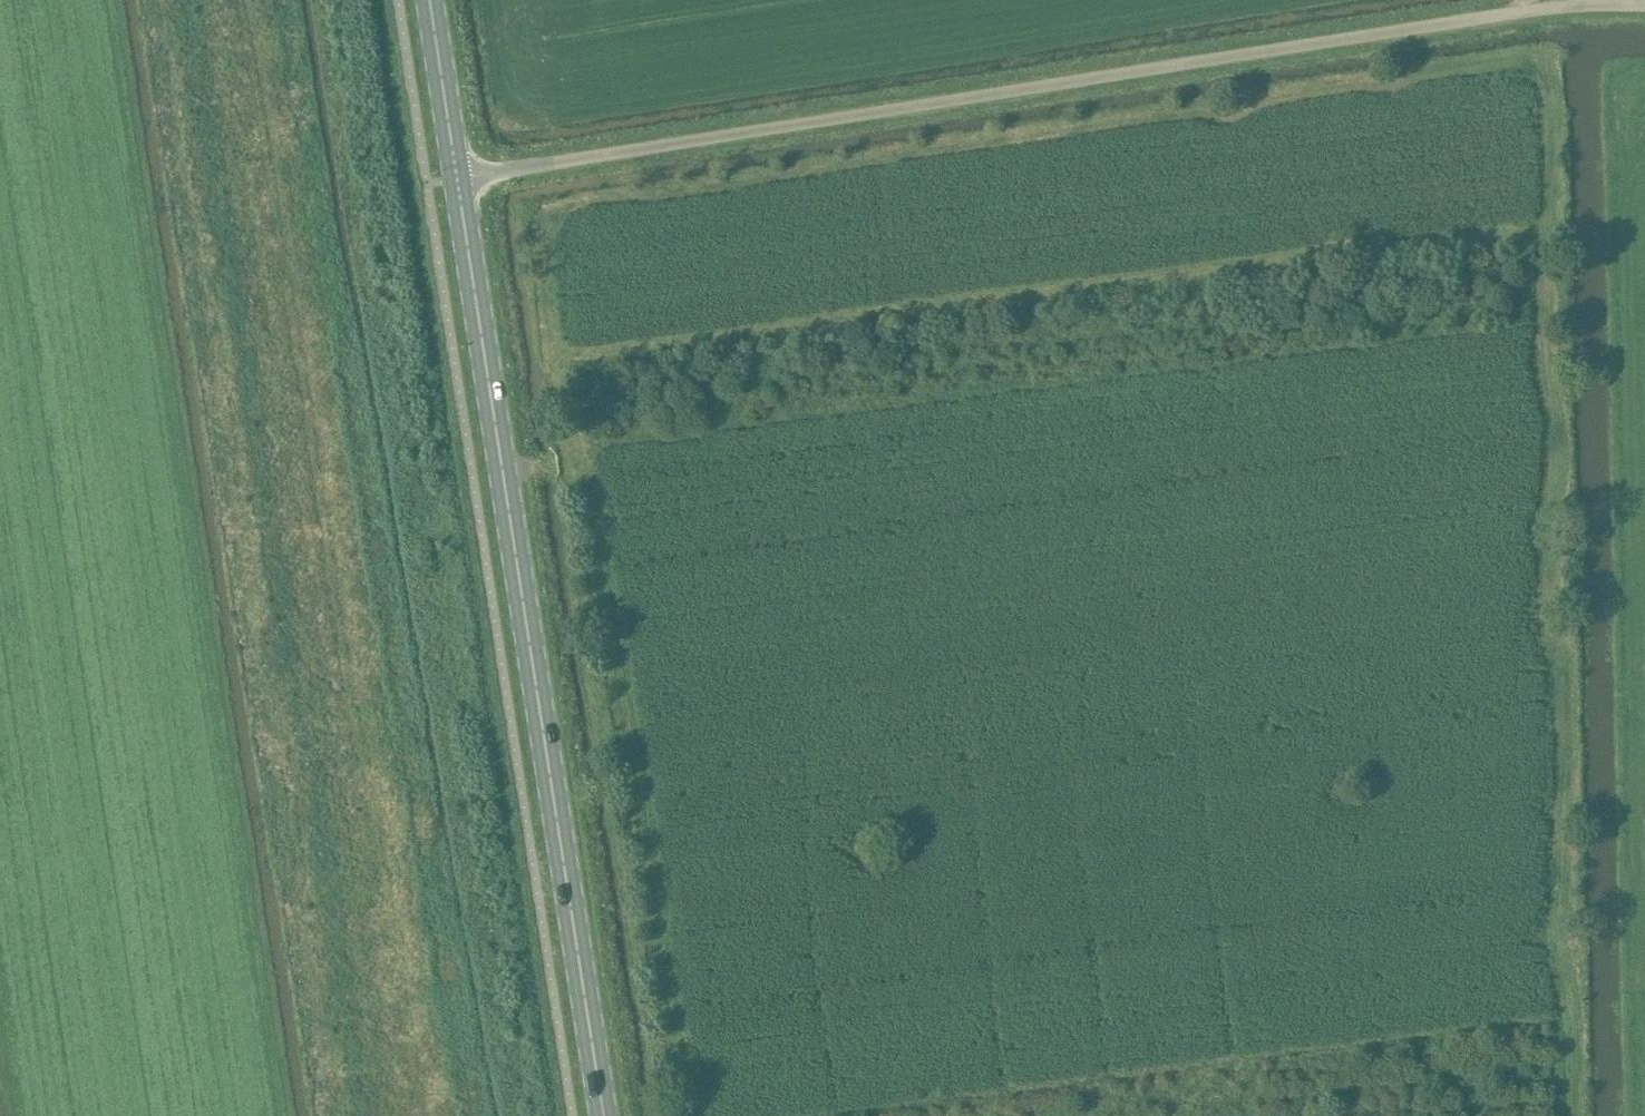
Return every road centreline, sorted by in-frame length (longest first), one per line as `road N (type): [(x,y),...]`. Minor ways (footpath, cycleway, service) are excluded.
road 1 (unclassified): [(455,180),(1581,6),(1644,8)]
road 2 (primary): [(601,1115),(455,180)]
road 3 (primary): [(455,180),(430,0)]

